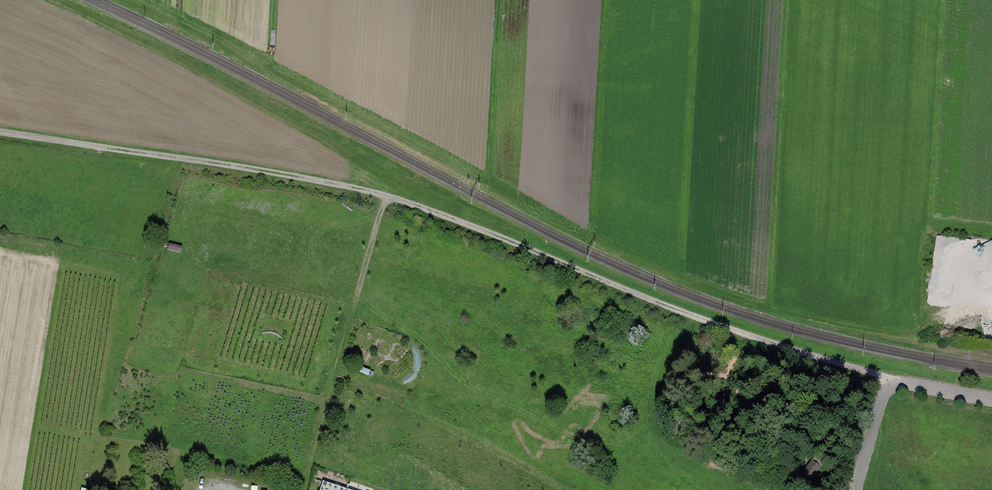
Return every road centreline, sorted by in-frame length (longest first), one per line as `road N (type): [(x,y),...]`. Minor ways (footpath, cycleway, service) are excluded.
road 1 (track): [(904,384),(671,307),(386,195),(0,132)]
road 2 (track): [(386,195),(304,489)]
road 3 (residential): [(991,400),(904,384),(882,401),(857,489)]

